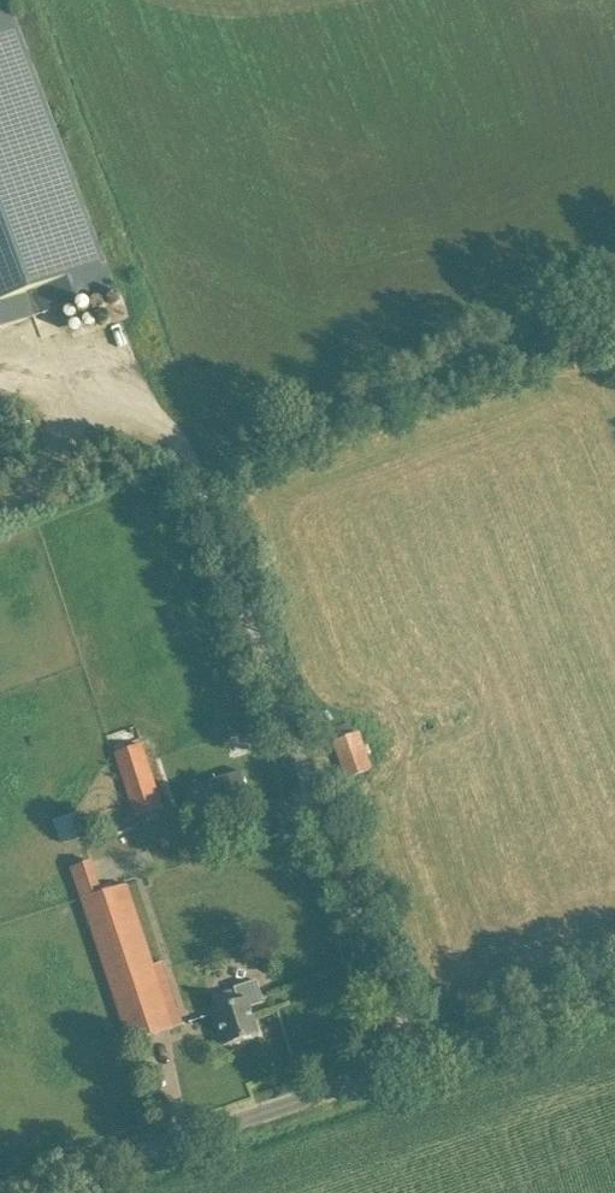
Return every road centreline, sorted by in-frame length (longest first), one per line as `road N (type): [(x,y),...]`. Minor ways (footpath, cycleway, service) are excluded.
road 1 (unclassified): [(402,1074),(188,504)]
road 2 (unclassified): [(49,1192),(402,1074)]
road 3 (unclassified): [(402,1074),(614,1001)]

